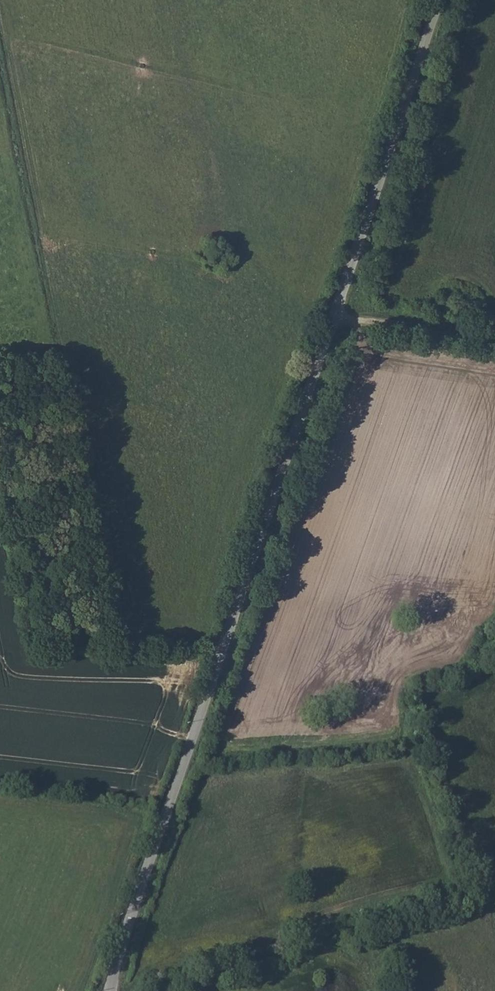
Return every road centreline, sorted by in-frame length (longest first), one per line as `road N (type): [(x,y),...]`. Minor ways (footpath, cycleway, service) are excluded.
road 1 (unclassified): [(440,0),(111,990)]
road 2 (track): [(112,983),(135,988),(480,889)]
road 3 (track): [(224,649),(28,649),(8,486),(0,485)]
road 4 (track): [(494,337),(335,318)]

